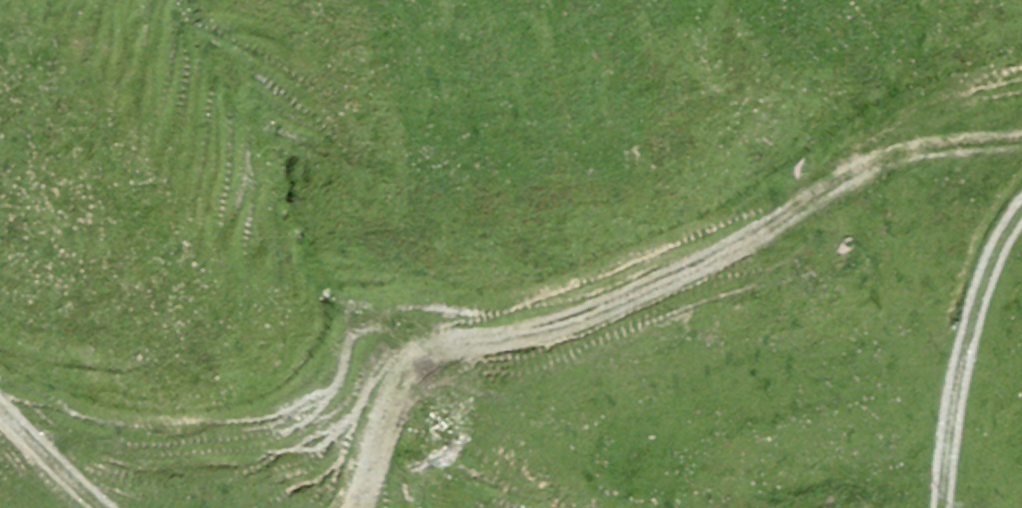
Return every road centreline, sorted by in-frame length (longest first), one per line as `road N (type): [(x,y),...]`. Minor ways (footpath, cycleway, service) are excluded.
road 1 (track): [(1021,97),(727,214),(542,306),(502,351),(515,417),(602,507)]
road 2 (track): [(1021,201),(987,232),(950,507)]
road 3 (track): [(348,507),(412,364),(457,348),(502,351)]
road 4 (track): [(0,400),(123,507)]

